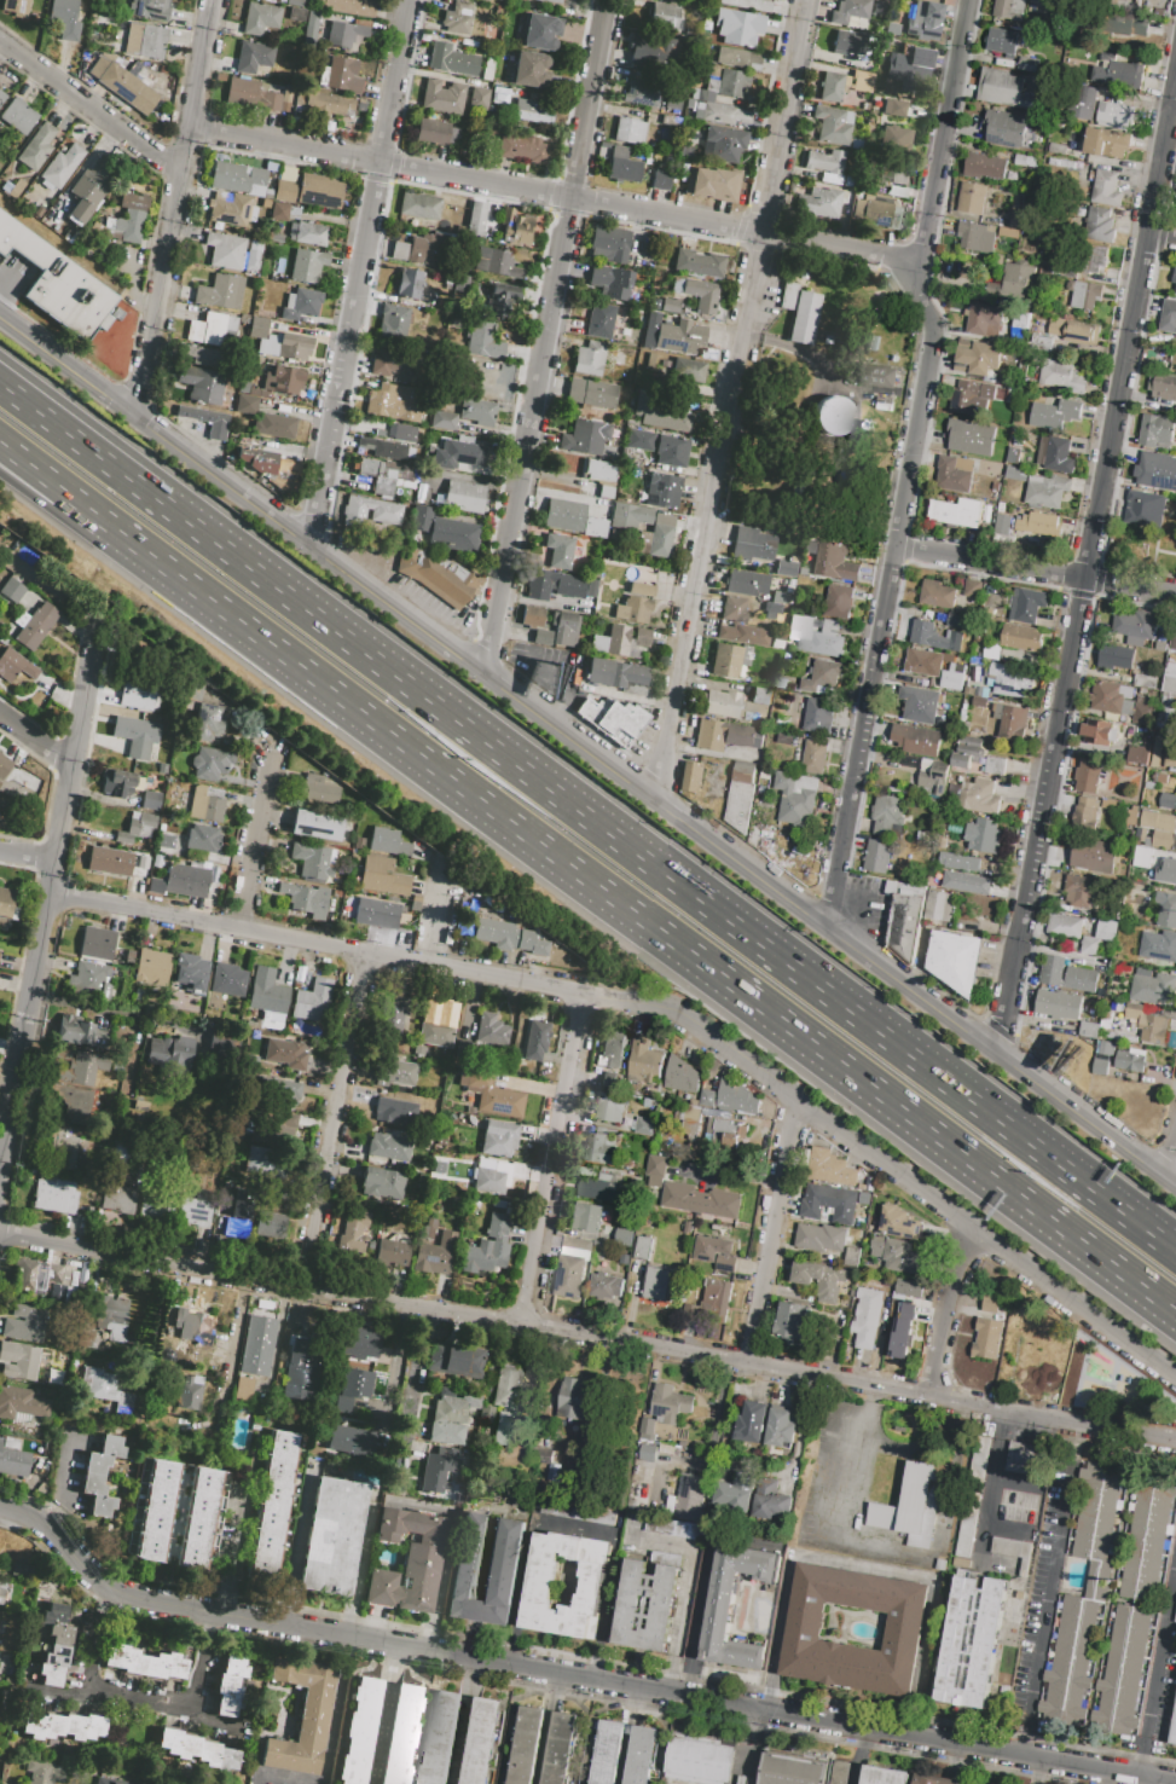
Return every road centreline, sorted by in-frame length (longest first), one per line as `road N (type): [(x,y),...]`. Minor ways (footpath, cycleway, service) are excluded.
road 1 (motorway): [(1175,1251),(0,381)]
road 2 (tertiary): [(0,318),(1175,1181)]
road 3 (motorway): [(126,540),(1175,1316)]
road 4 (residential): [(1172,1783),(126,1597),(76,1565),(42,1523),(0,1505)]
road 5 (residential): [(0,1229),(1175,1435)]
road 6 (residential): [(1001,1055),(1175,82)]
road 7 (residential): [(824,922),(935,337),(916,286),(970,0)]
road 8 (residential): [(659,795),(802,0)]
road 9 (residential): [(183,127),(919,265)]
road 10 (residential): [(482,668),(605,0)]
road 11 (residential): [(47,893),(679,1012)]
road 12 (residential): [(679,1012),(1175,1381)]
road 13 (residential): [(313,550),(415,0)]
road 14 (residential): [(0,1145),(95,630)]
road 15 (residential): [(129,415),(207,0)]
road 16 (residential): [(307,1284),(364,952)]
road 17 (residential): [(527,1321),(579,994)]
road 18 (residential): [(896,548),(1175,595)]
road 19 (residential): [(751,1361),(798,1100)]
road 20 (residential): [(176,162),(0,35)]
road 21 (residential): [(242,931),(274,745)]
road 22 (residential): [(929,1392),(971,1227)]
road 23 (motorway): [(0,445),(126,540)]
road 24 (motorway): [(0,475),(64,520),(126,540)]

